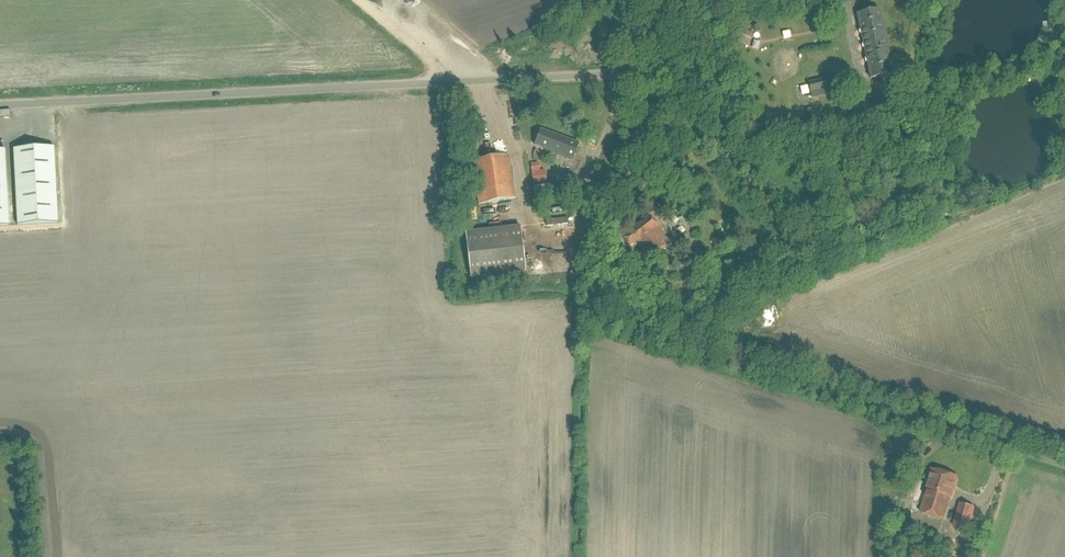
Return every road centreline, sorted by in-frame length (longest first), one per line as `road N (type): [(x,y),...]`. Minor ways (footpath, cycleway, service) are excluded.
road 1 (unclassified): [(712,0),(652,16),(626,66),(607,74),(0,107)]

